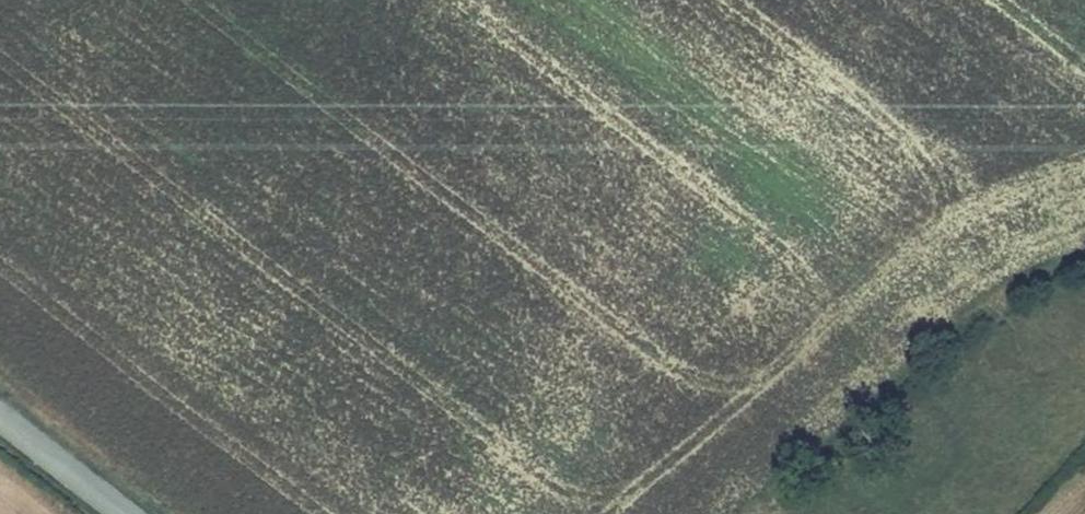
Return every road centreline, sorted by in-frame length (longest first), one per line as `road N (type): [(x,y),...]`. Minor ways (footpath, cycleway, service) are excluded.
road 1 (tertiary): [(0,407),(137,513)]

